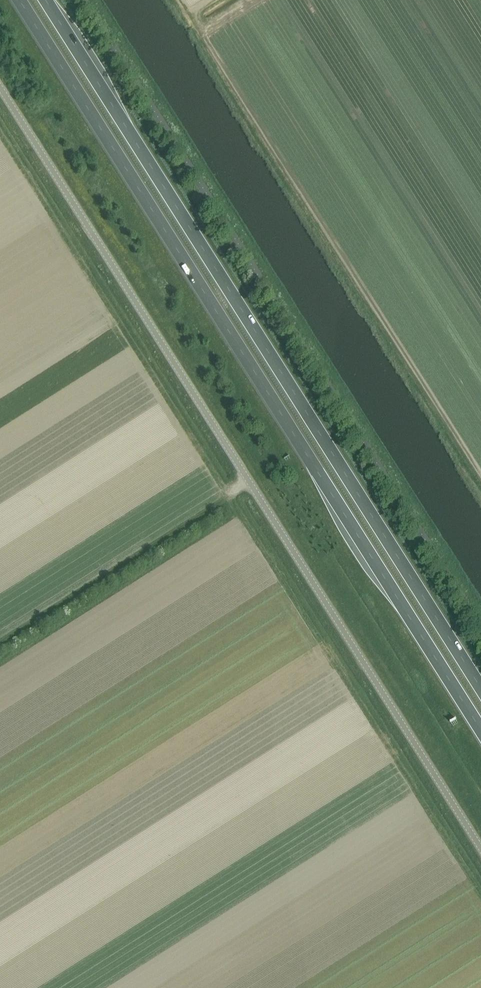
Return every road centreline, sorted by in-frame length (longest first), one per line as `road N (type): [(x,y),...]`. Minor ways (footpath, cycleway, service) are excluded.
road 1 (unclassified): [(480,848),(0,88)]
road 2 (trunk): [(19,0),(480,730)]
road 3 (trunk): [(480,688),(45,0)]

